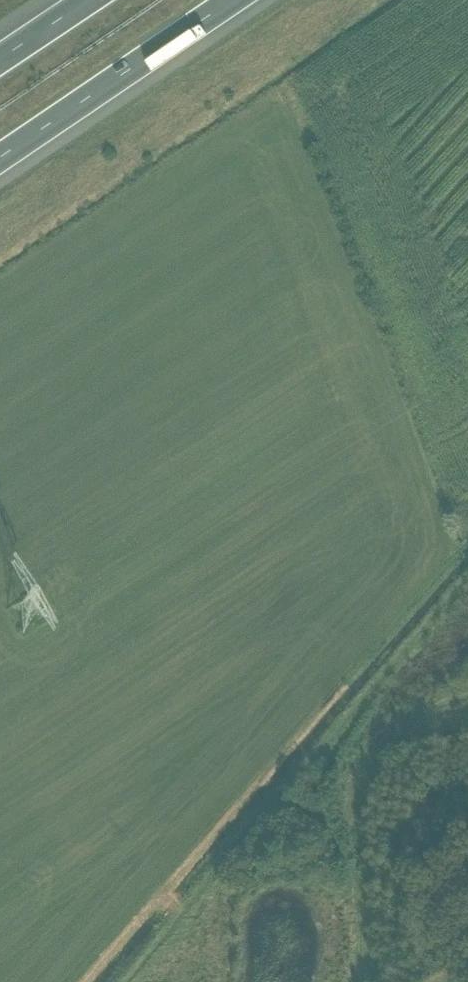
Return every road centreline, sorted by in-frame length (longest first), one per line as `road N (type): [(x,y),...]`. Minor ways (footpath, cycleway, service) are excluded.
road 1 (motorway): [(0,160),(236,0)]

